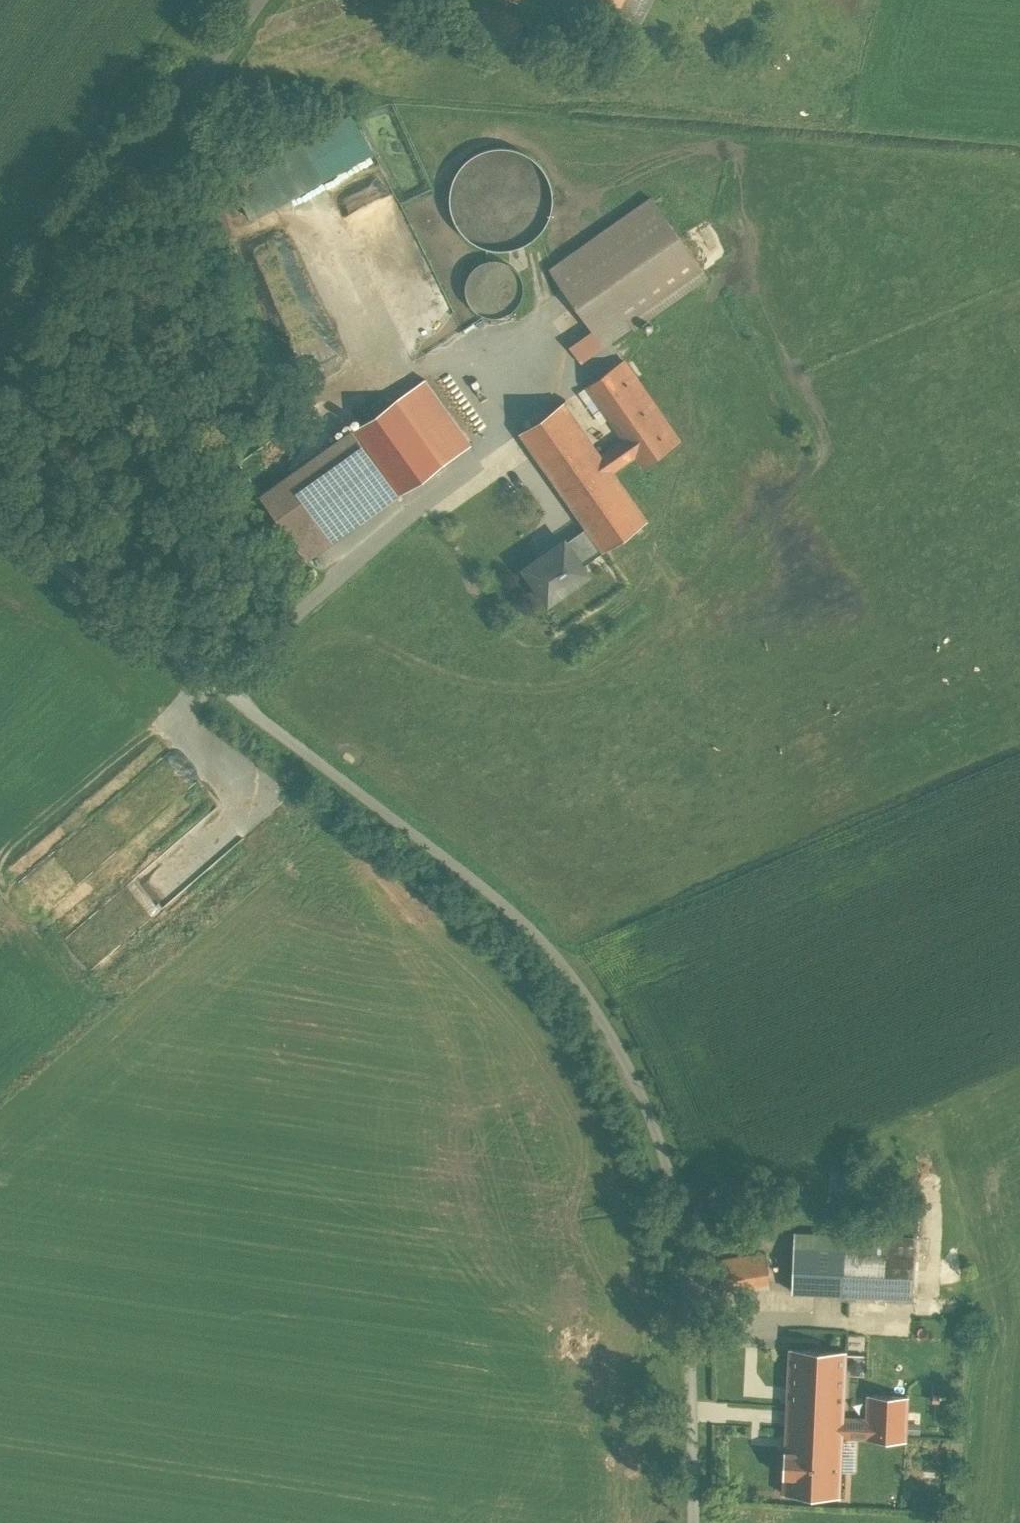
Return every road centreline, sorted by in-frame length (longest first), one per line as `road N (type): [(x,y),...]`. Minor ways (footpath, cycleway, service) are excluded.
road 1 (unclassified): [(0,525),(467,876),(538,940),(598,1017),(648,1103),(669,1164),(692,1343),(694,1522)]
road 2 (unclassified): [(261,0),(0,366)]

